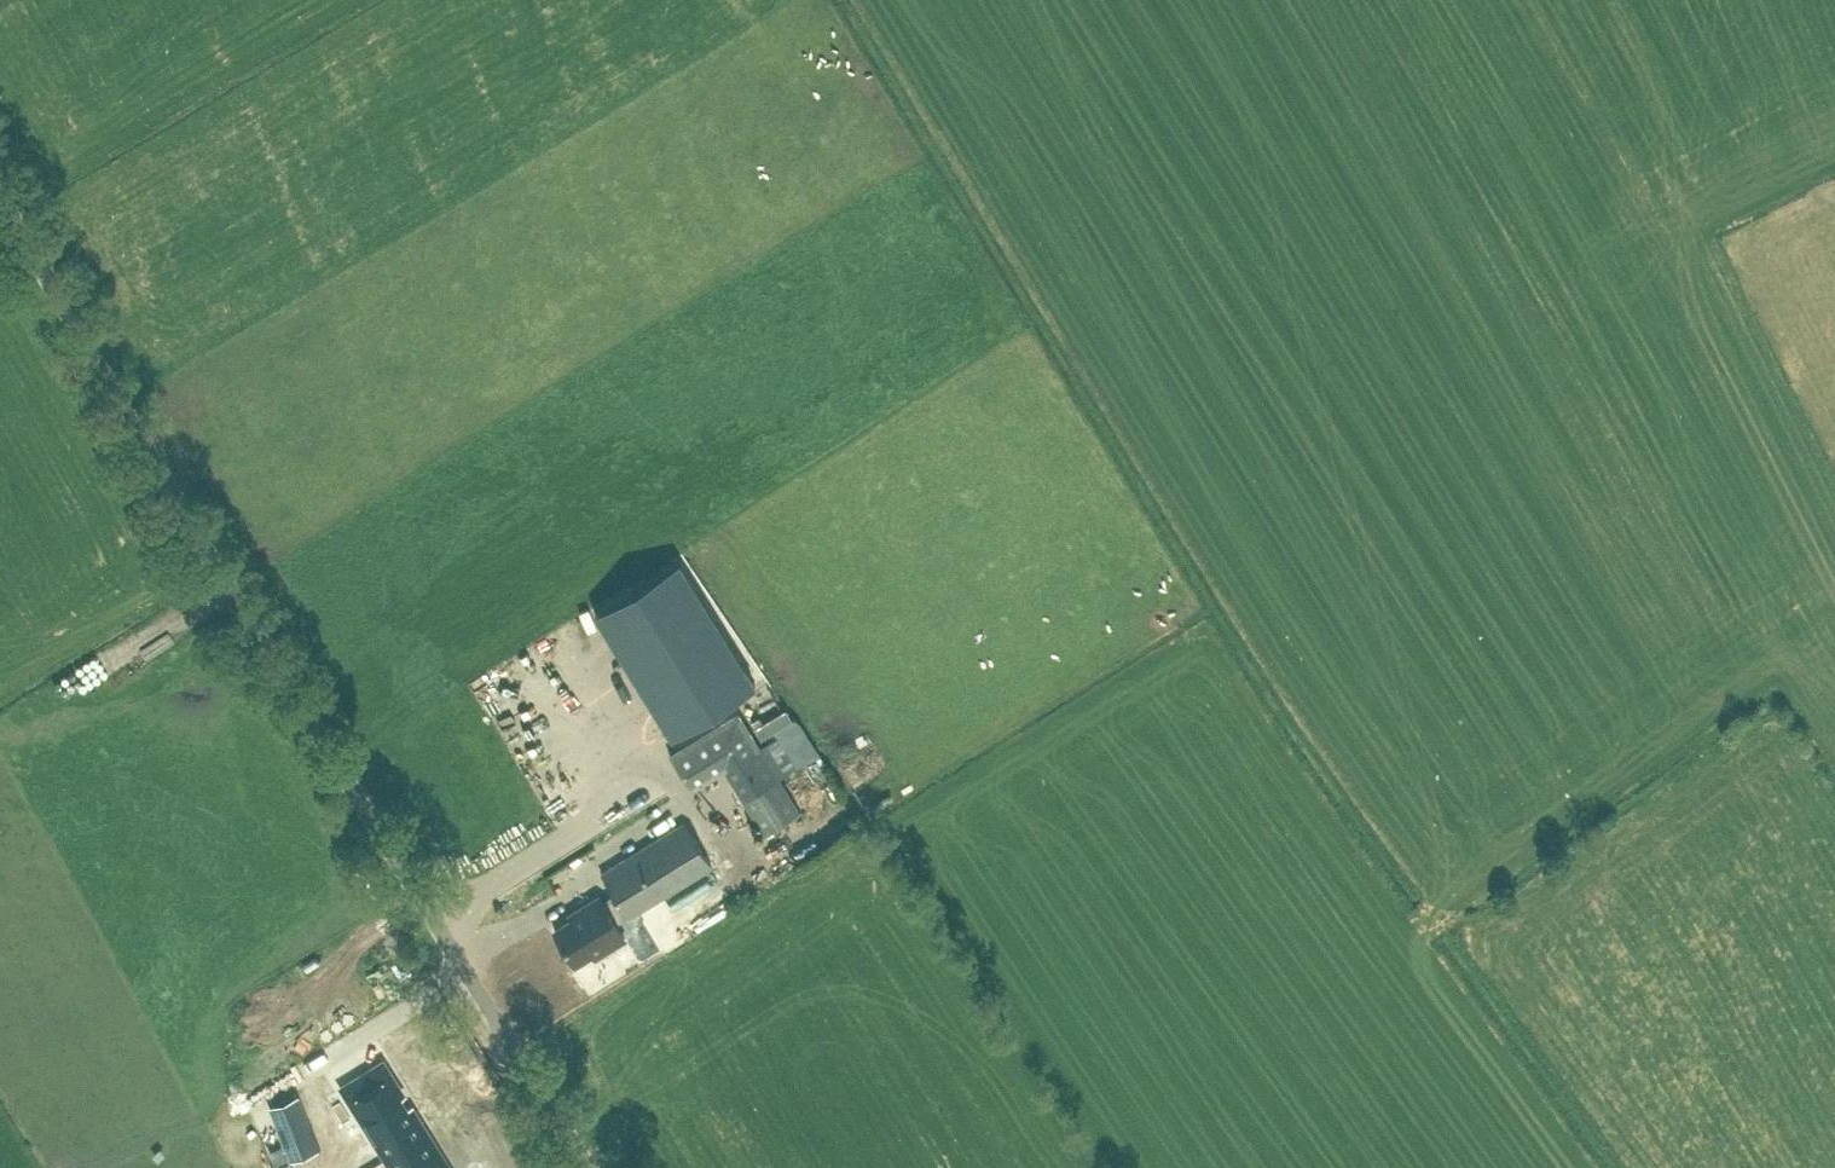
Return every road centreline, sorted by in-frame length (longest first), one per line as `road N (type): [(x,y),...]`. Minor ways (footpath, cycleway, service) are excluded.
road 1 (unclassified): [(0,192),(342,775),(589,1167)]

